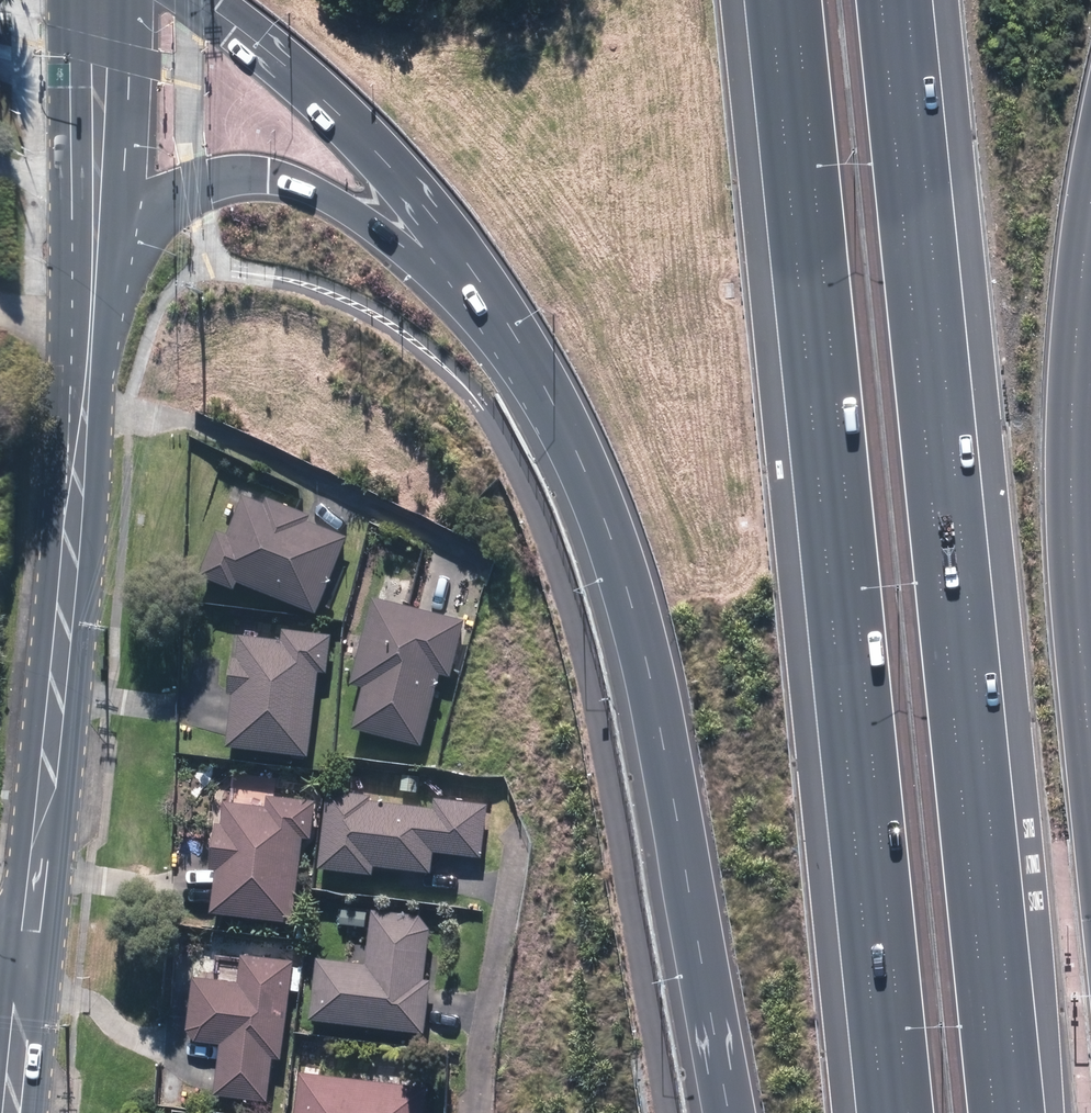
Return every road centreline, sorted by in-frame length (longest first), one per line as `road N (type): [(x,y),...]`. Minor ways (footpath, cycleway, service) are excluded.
road 1 (motorway): [(895,0),(1012,1112)]
road 2 (motorway): [(898,1112),(787,0)]
road 3 (motorway): [(725,1112),(672,791),(604,538),(509,349),(416,237)]
road 4 (secondary): [(93,262),(34,960)]
road 5 (motorway): [(1090,228),(1073,533),(1090,730)]
road 6 (motorway): [(416,237),(271,175),(223,178),(137,211),(93,262)]
road 7 (motorway): [(416,237),(376,145),(210,0)]
road 8 (secondary): [(100,0),(93,262)]
road 9 (secondary): [(34,960),(19,1112)]

